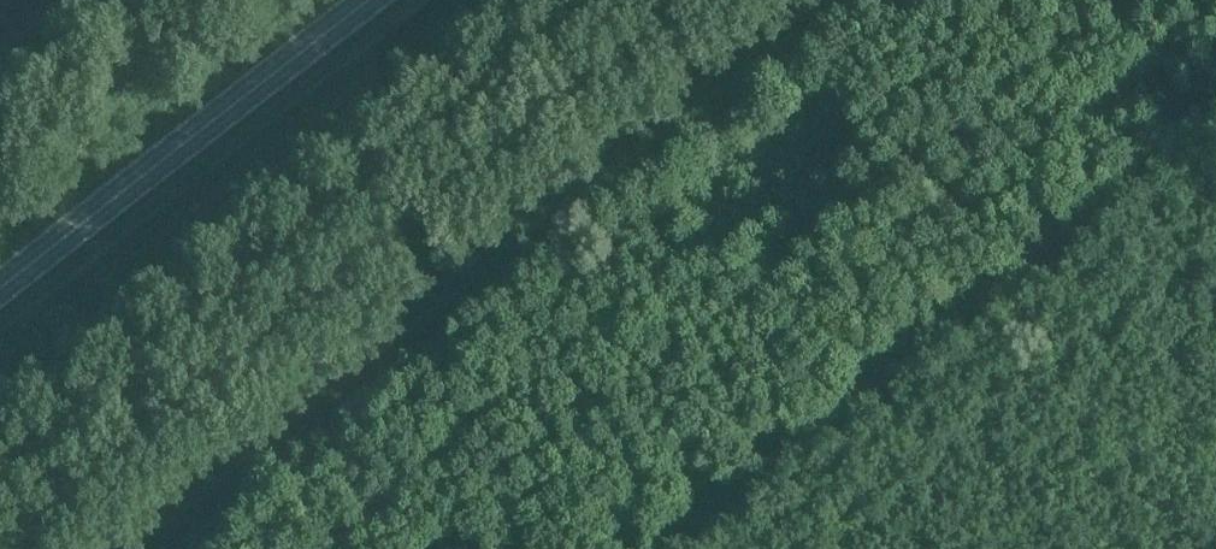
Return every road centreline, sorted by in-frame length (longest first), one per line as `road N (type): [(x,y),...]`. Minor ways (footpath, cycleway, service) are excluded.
road 1 (secondary): [(0,287),(373,0)]

